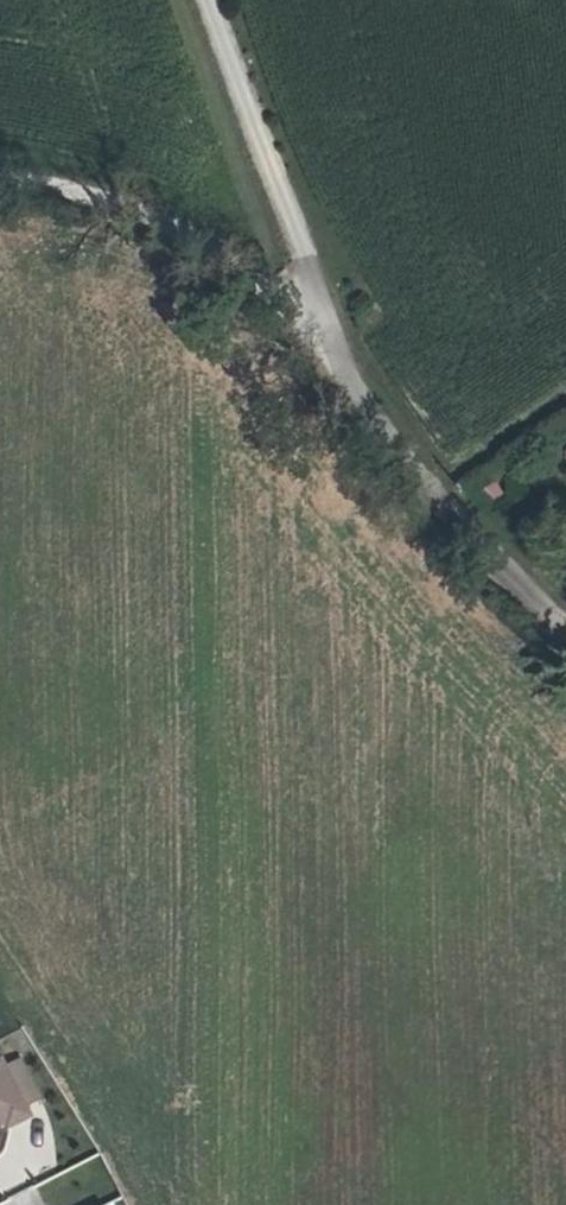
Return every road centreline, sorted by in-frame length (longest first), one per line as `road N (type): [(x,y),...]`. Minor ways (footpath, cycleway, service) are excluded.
road 1 (unclassified): [(0,176),(90,197),(254,283),(374,422)]
road 2 (track): [(374,422),(303,272),(204,0)]
road 3 (residential): [(565,623),(374,422)]

